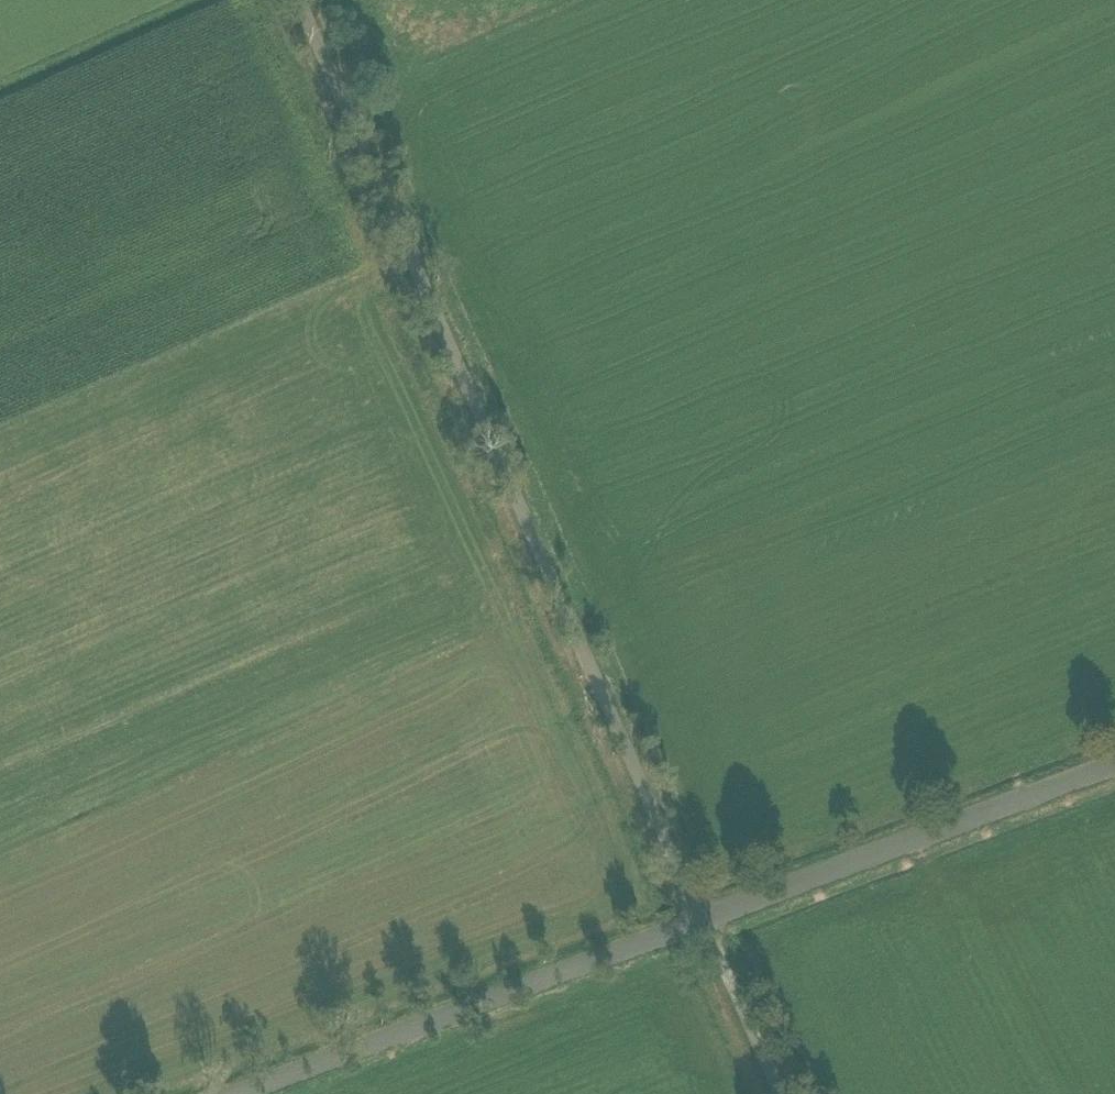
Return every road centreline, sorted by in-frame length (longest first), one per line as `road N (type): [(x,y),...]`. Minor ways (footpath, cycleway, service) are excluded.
road 1 (unclassified): [(299,0),(700,923)]
road 2 (unclassified): [(700,923),(242,1093)]
road 3 (unclassified): [(1114,768),(700,923)]
road 4 (track): [(700,923),(771,1093)]

